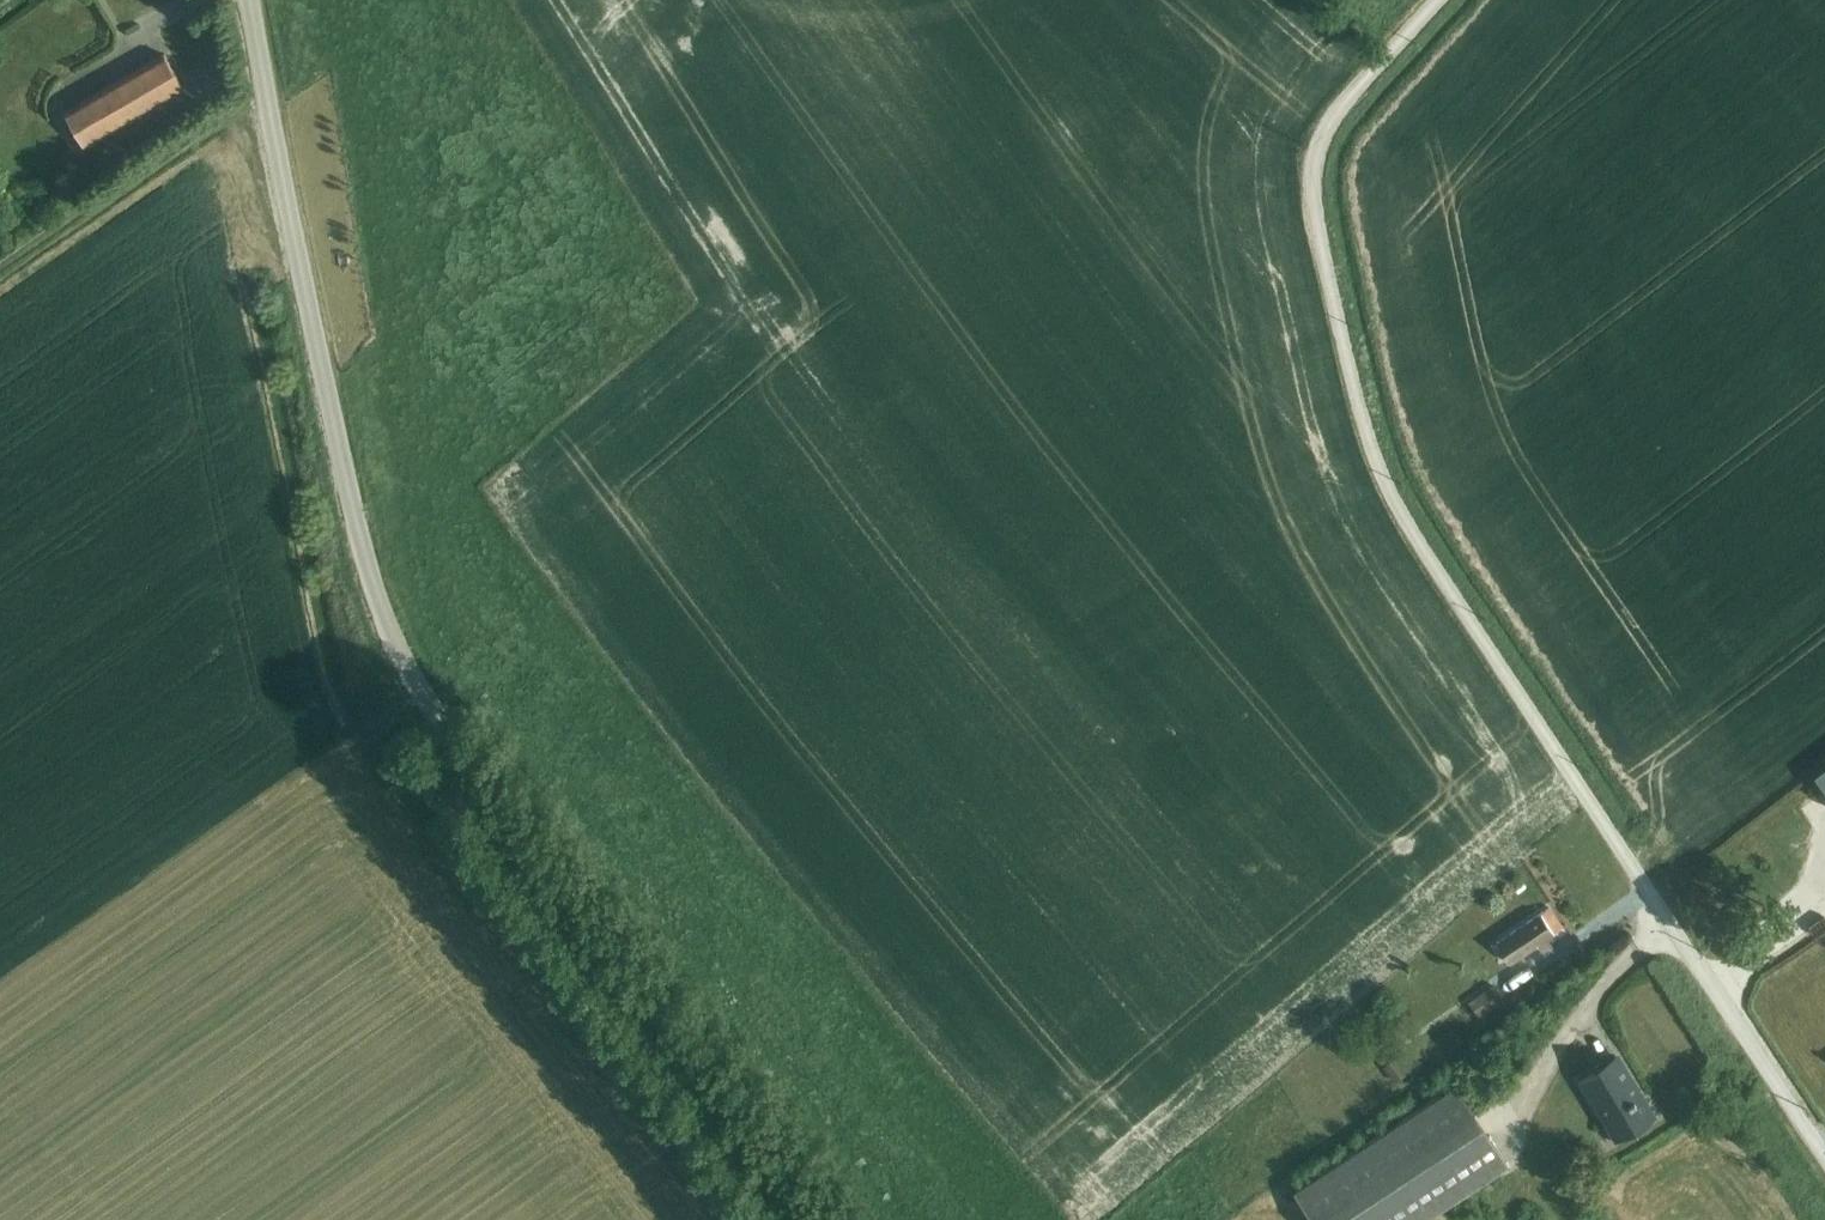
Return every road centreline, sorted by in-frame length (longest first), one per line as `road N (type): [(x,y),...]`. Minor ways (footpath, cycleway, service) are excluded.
road 1 (tertiary): [(825,1219),(450,736),(399,654),(342,473),(249,0)]
road 2 (unclassified): [(1824,1157),(1376,454),(1314,187),(1316,146),(1337,113),(1440,0)]

